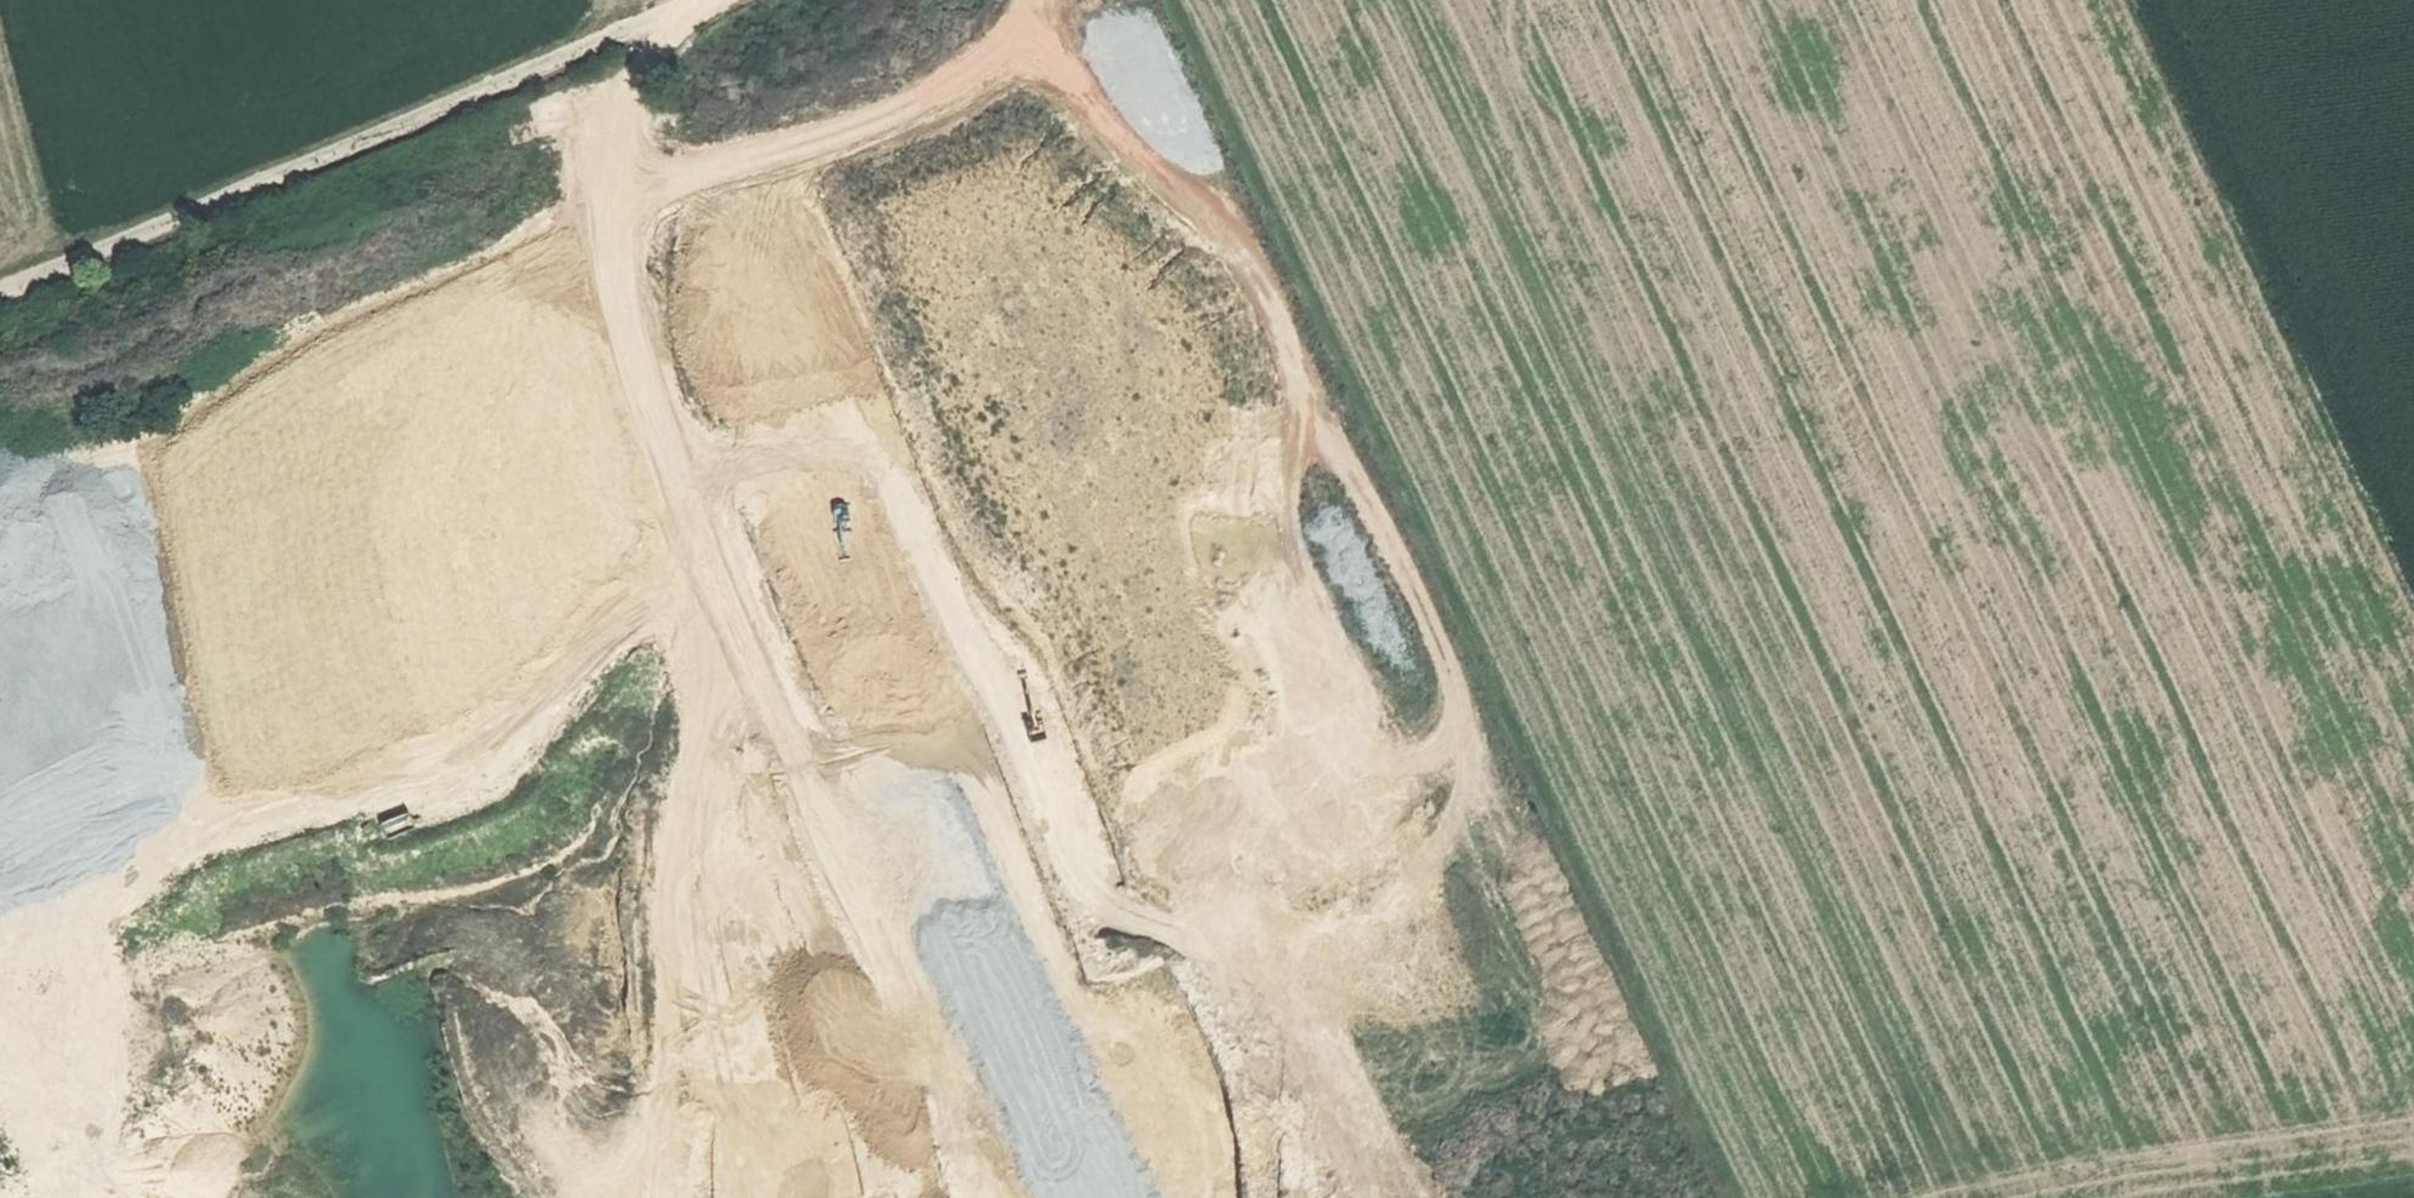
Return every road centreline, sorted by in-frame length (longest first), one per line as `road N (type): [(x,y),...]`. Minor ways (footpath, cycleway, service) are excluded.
road 1 (track): [(1166,0),(1348,347),(1731,1197)]
road 2 (track): [(664,0),(0,288)]
road 3 (track): [(2134,0),(2413,616)]
road 4 (track): [(2413,1178),(2291,1197)]

